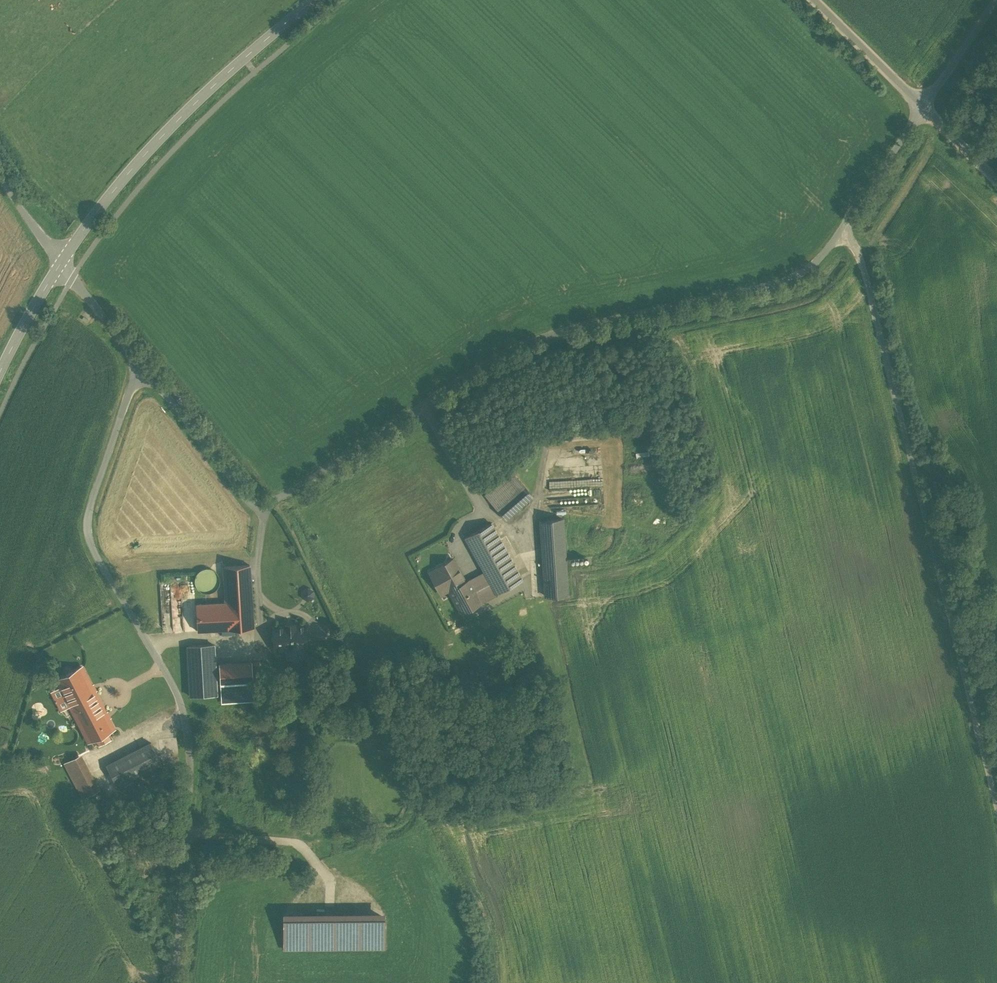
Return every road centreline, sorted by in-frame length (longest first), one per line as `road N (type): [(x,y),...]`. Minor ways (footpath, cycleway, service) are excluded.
road 1 (unclassified): [(141,368),(241,494),(263,506),(491,359),(543,336),(785,281),(809,267),(840,230)]
road 2 (unclassified): [(141,368),(88,521),(97,558),(184,714),(190,774),(172,982)]
road 3 (unclassified): [(996,797),(861,257),(840,230)]
road 4 (tertiary): [(313,0),(151,147),(59,264)]
road 5 (unclassified): [(923,106),(815,0)]
road 6 (unclassified): [(923,106),(840,230)]
road 7 (unclassified): [(59,264),(141,368)]
road 8 (unclassified): [(995,0),(923,106)]
road 9 (tertiary): [(59,264),(0,370)]

